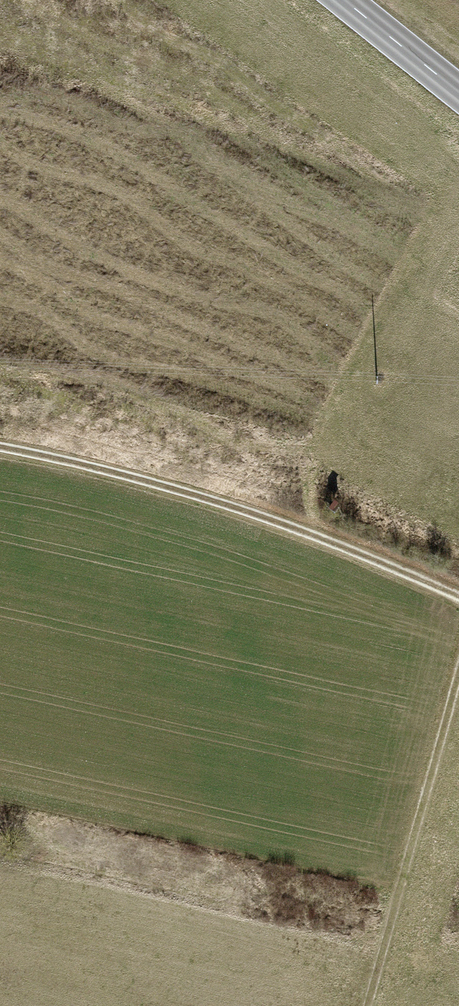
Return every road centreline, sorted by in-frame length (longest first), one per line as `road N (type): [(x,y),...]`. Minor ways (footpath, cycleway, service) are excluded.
road 1 (track): [(0,451),(111,472),(250,513),(392,563),(458,597)]
road 2 (track): [(368,1005),(458,677)]
road 3 (primary): [(346,0),(458,90)]

